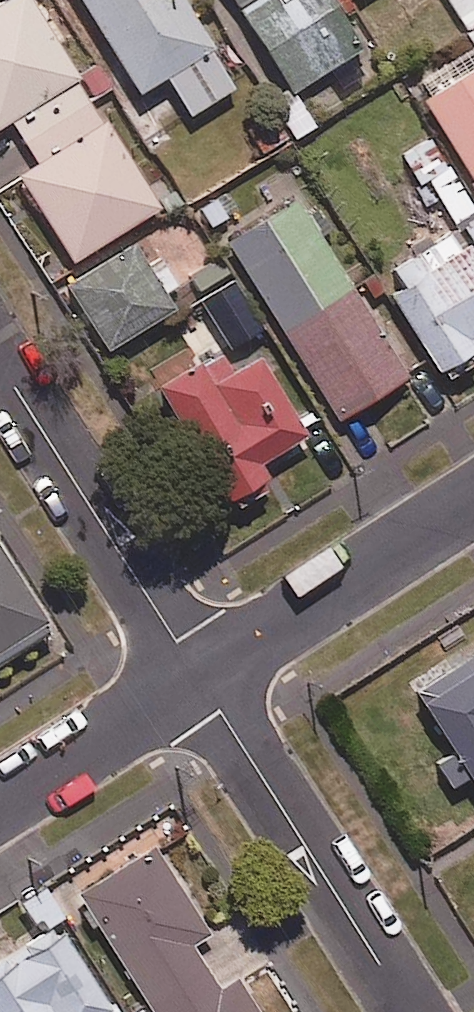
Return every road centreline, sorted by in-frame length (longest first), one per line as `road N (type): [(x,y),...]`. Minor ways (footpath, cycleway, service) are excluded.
road 1 (residential): [(412,1011),(199,677)]
road 2 (residential): [(199,677),(0,365)]
road 3 (residential): [(199,677),(473,501)]
road 4 (residential): [(0,804),(199,677)]

